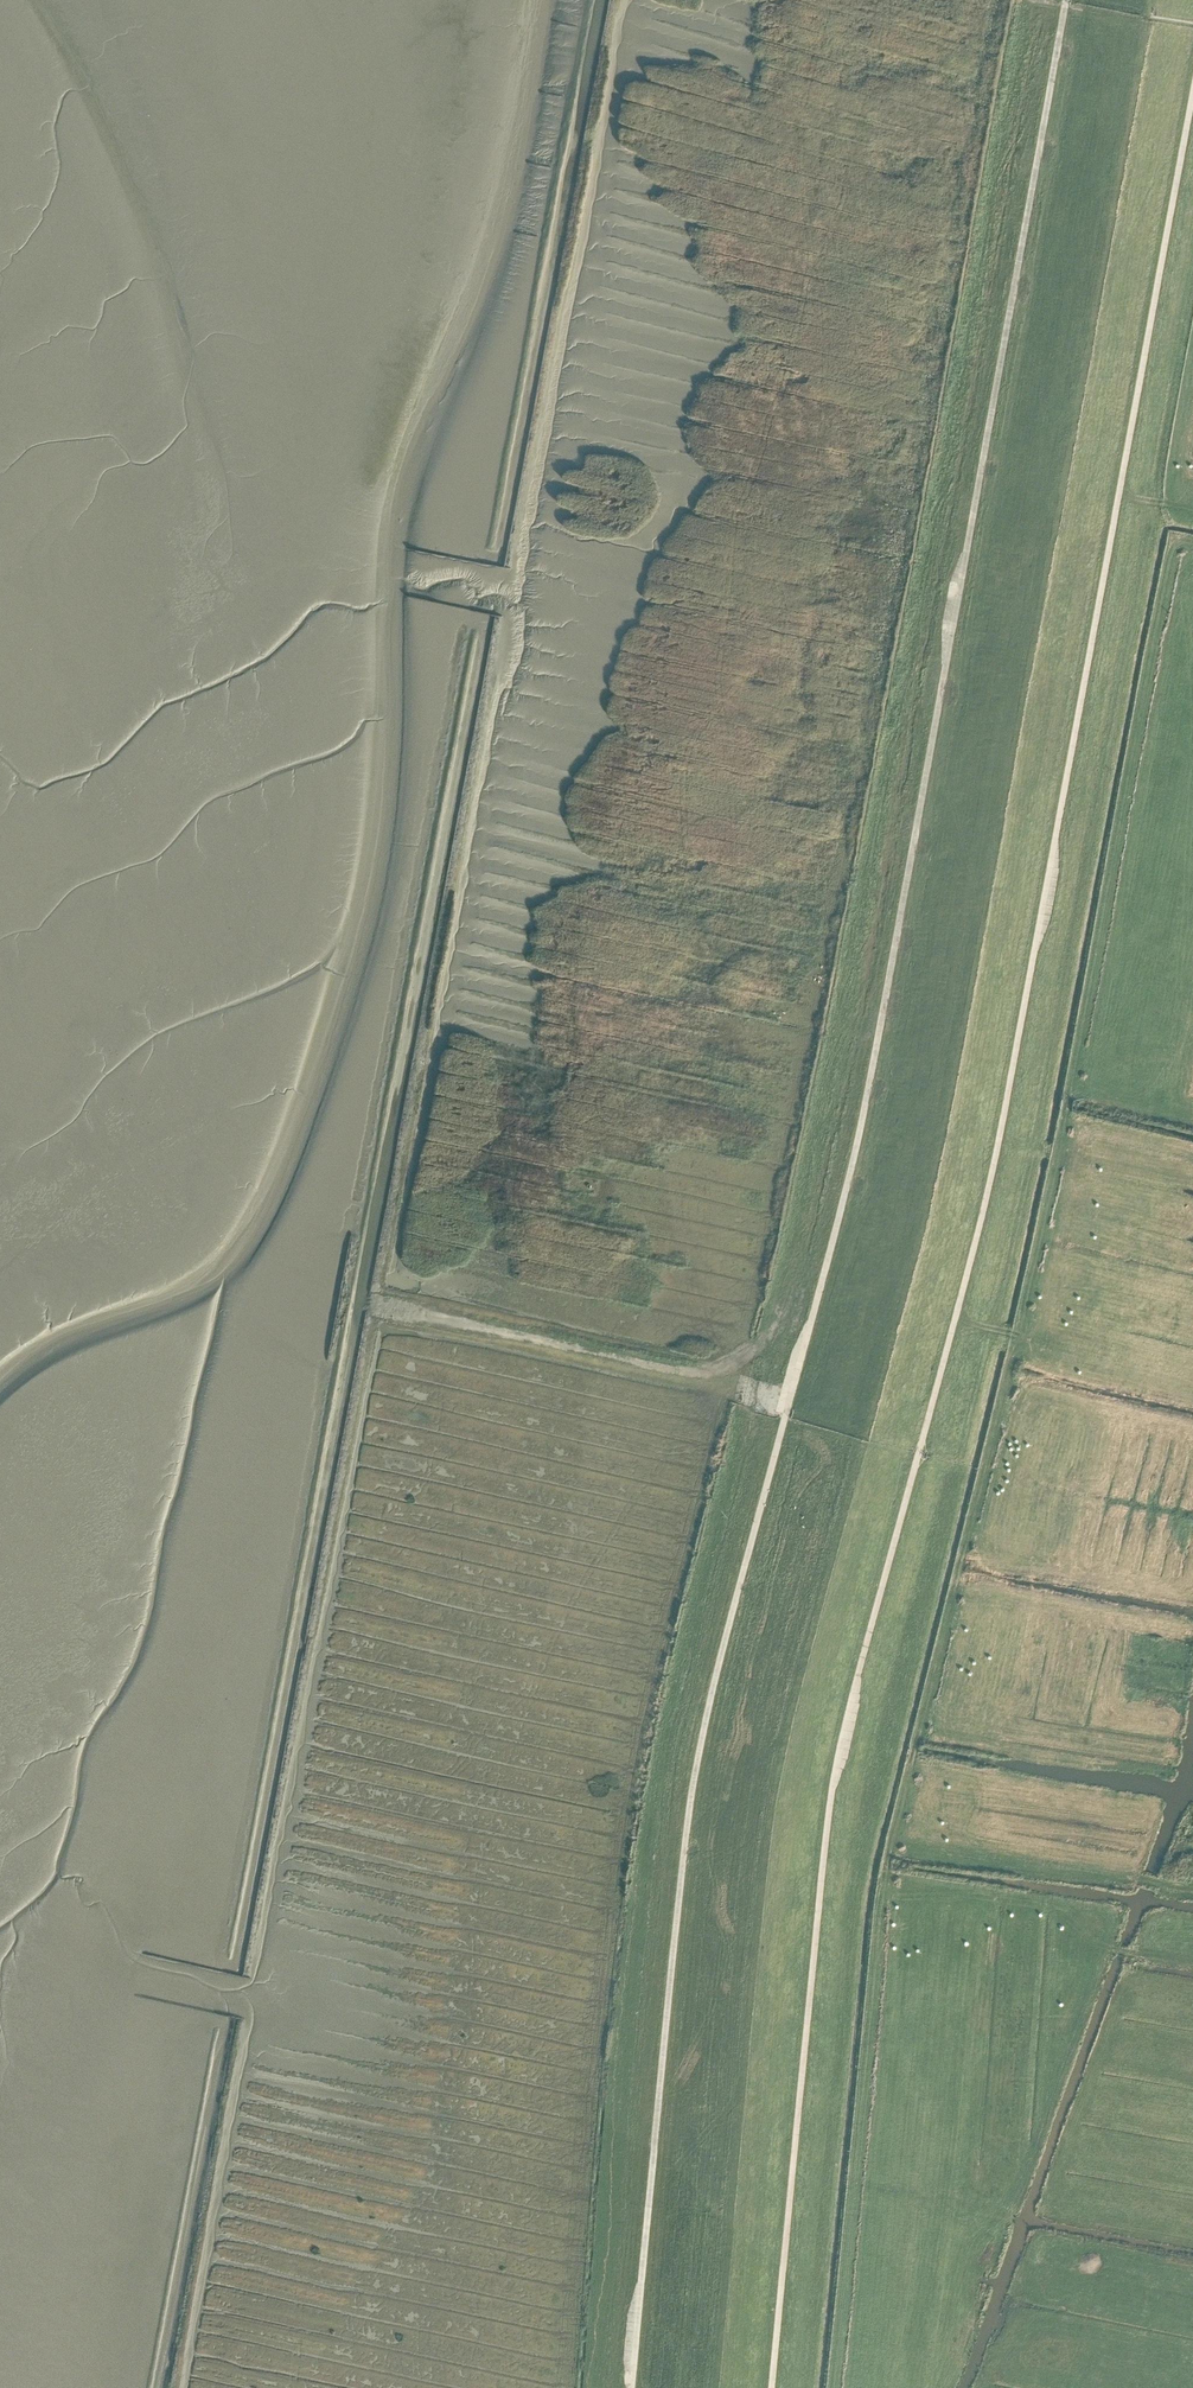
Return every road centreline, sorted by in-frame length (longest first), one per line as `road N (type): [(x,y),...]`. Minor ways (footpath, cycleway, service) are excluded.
road 1 (track): [(629,2387),(699,1749),(868,1099),(1067,0)]
road 2 (track): [(369,1302),(790,1403)]

